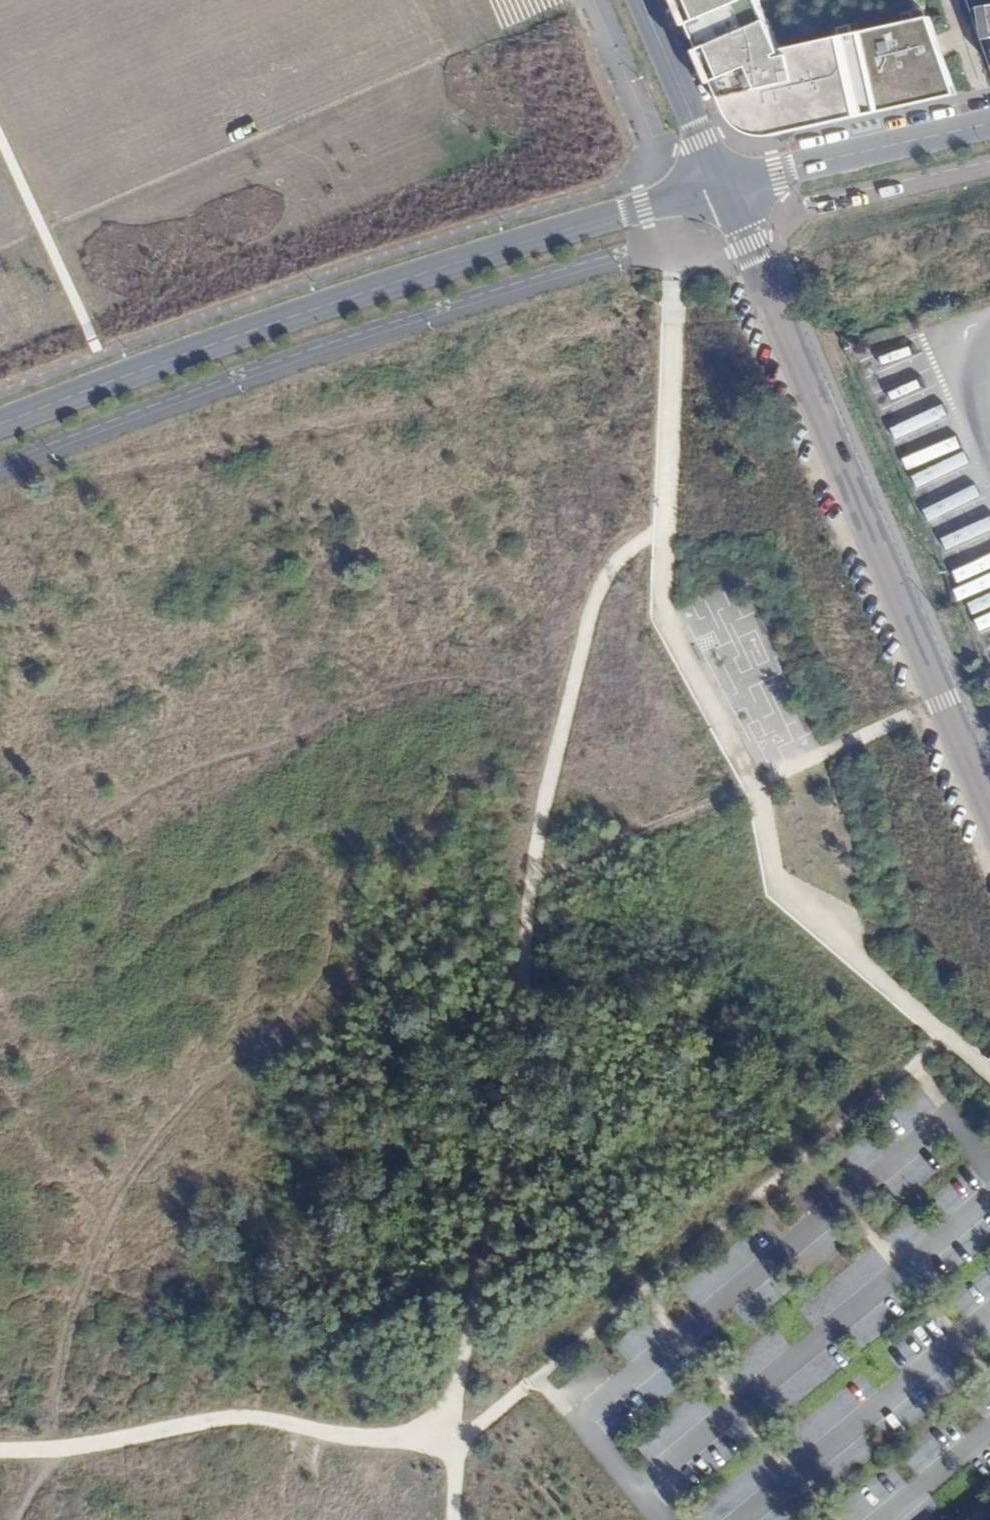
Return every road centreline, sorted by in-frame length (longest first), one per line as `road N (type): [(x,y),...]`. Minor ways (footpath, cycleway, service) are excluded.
road 1 (residential): [(0,424),(343,298),(721,189)]
road 2 (residential): [(989,802),(721,189)]
road 3 (residential): [(721,189),(989,124)]
road 4 (residential): [(721,189),(642,0)]

